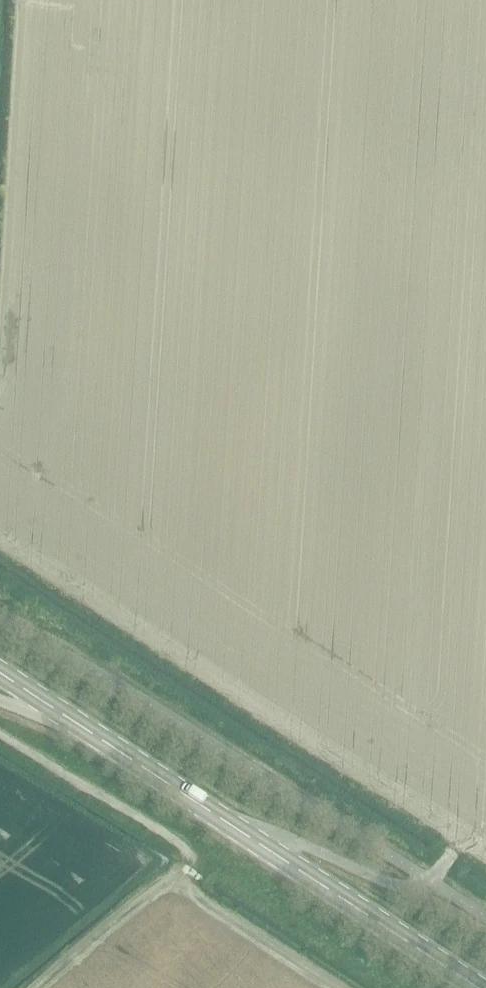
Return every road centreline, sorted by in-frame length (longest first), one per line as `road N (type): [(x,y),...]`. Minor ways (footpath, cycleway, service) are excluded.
road 1 (secondary): [(480,987),(61,713)]
road 2 (track): [(462,842),(431,882),(408,885),(290,841),(269,848)]

